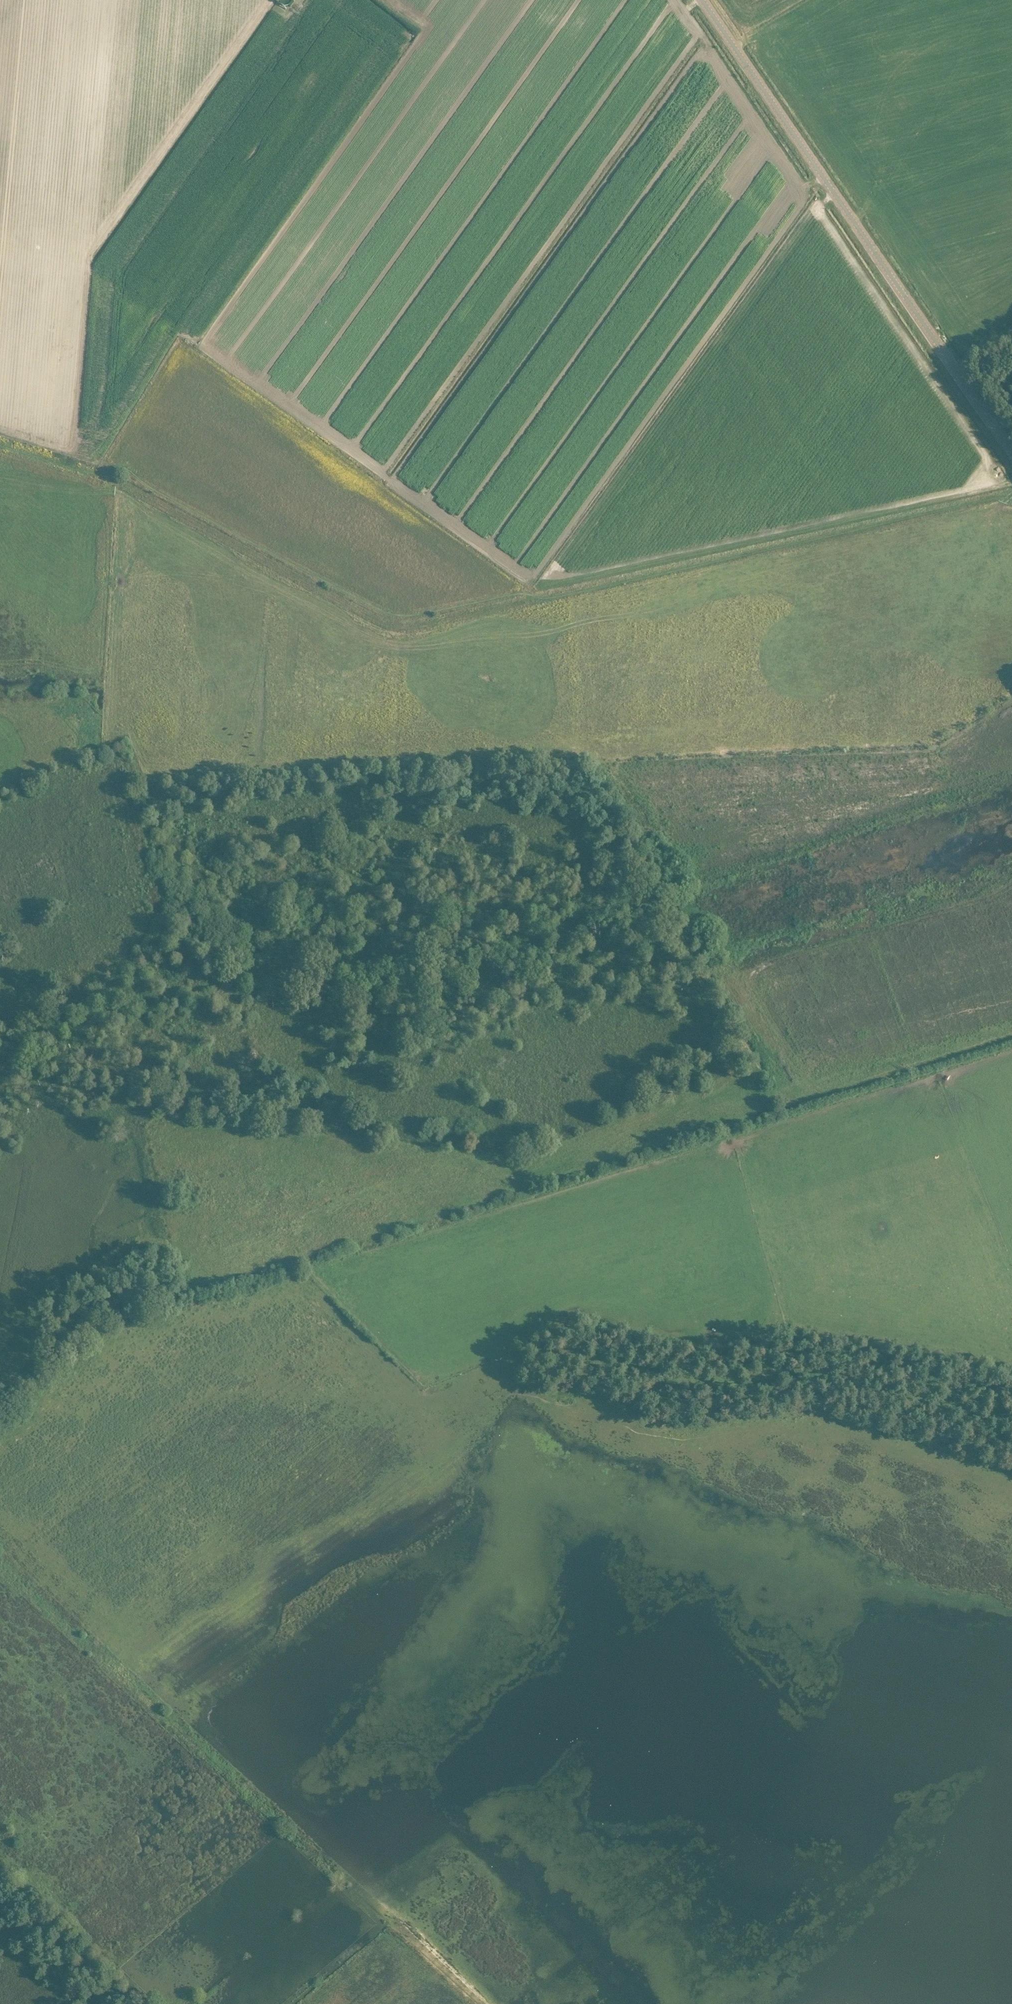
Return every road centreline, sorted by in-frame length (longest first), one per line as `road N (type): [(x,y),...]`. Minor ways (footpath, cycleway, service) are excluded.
road 1 (tertiary): [(1011,453),(702,0)]

